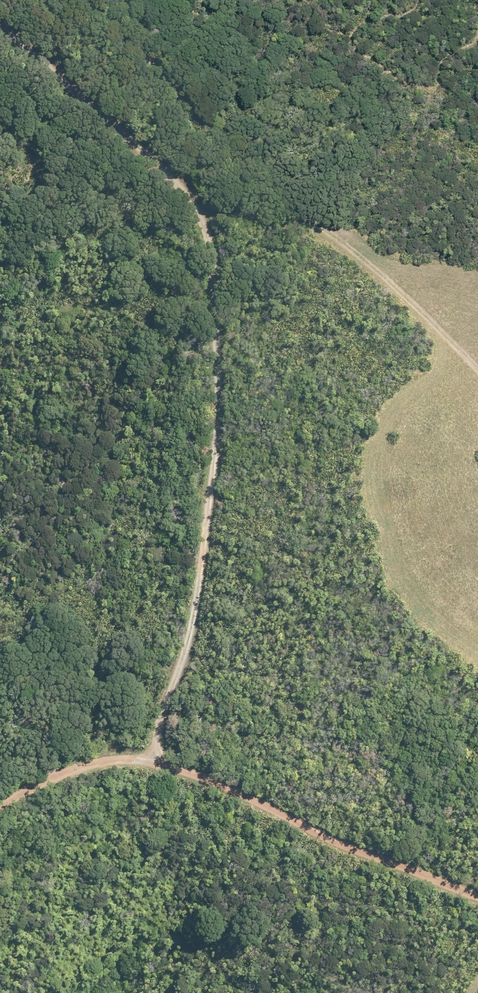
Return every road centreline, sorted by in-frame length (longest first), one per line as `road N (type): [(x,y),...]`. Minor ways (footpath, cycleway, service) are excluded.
road 1 (track): [(154,755),(192,631),(220,422),(217,248),(203,206)]
road 2 (unclassified): [(0,802),(68,766),(154,755),(477,892)]
road 3 (track): [(203,206),(0,21)]

